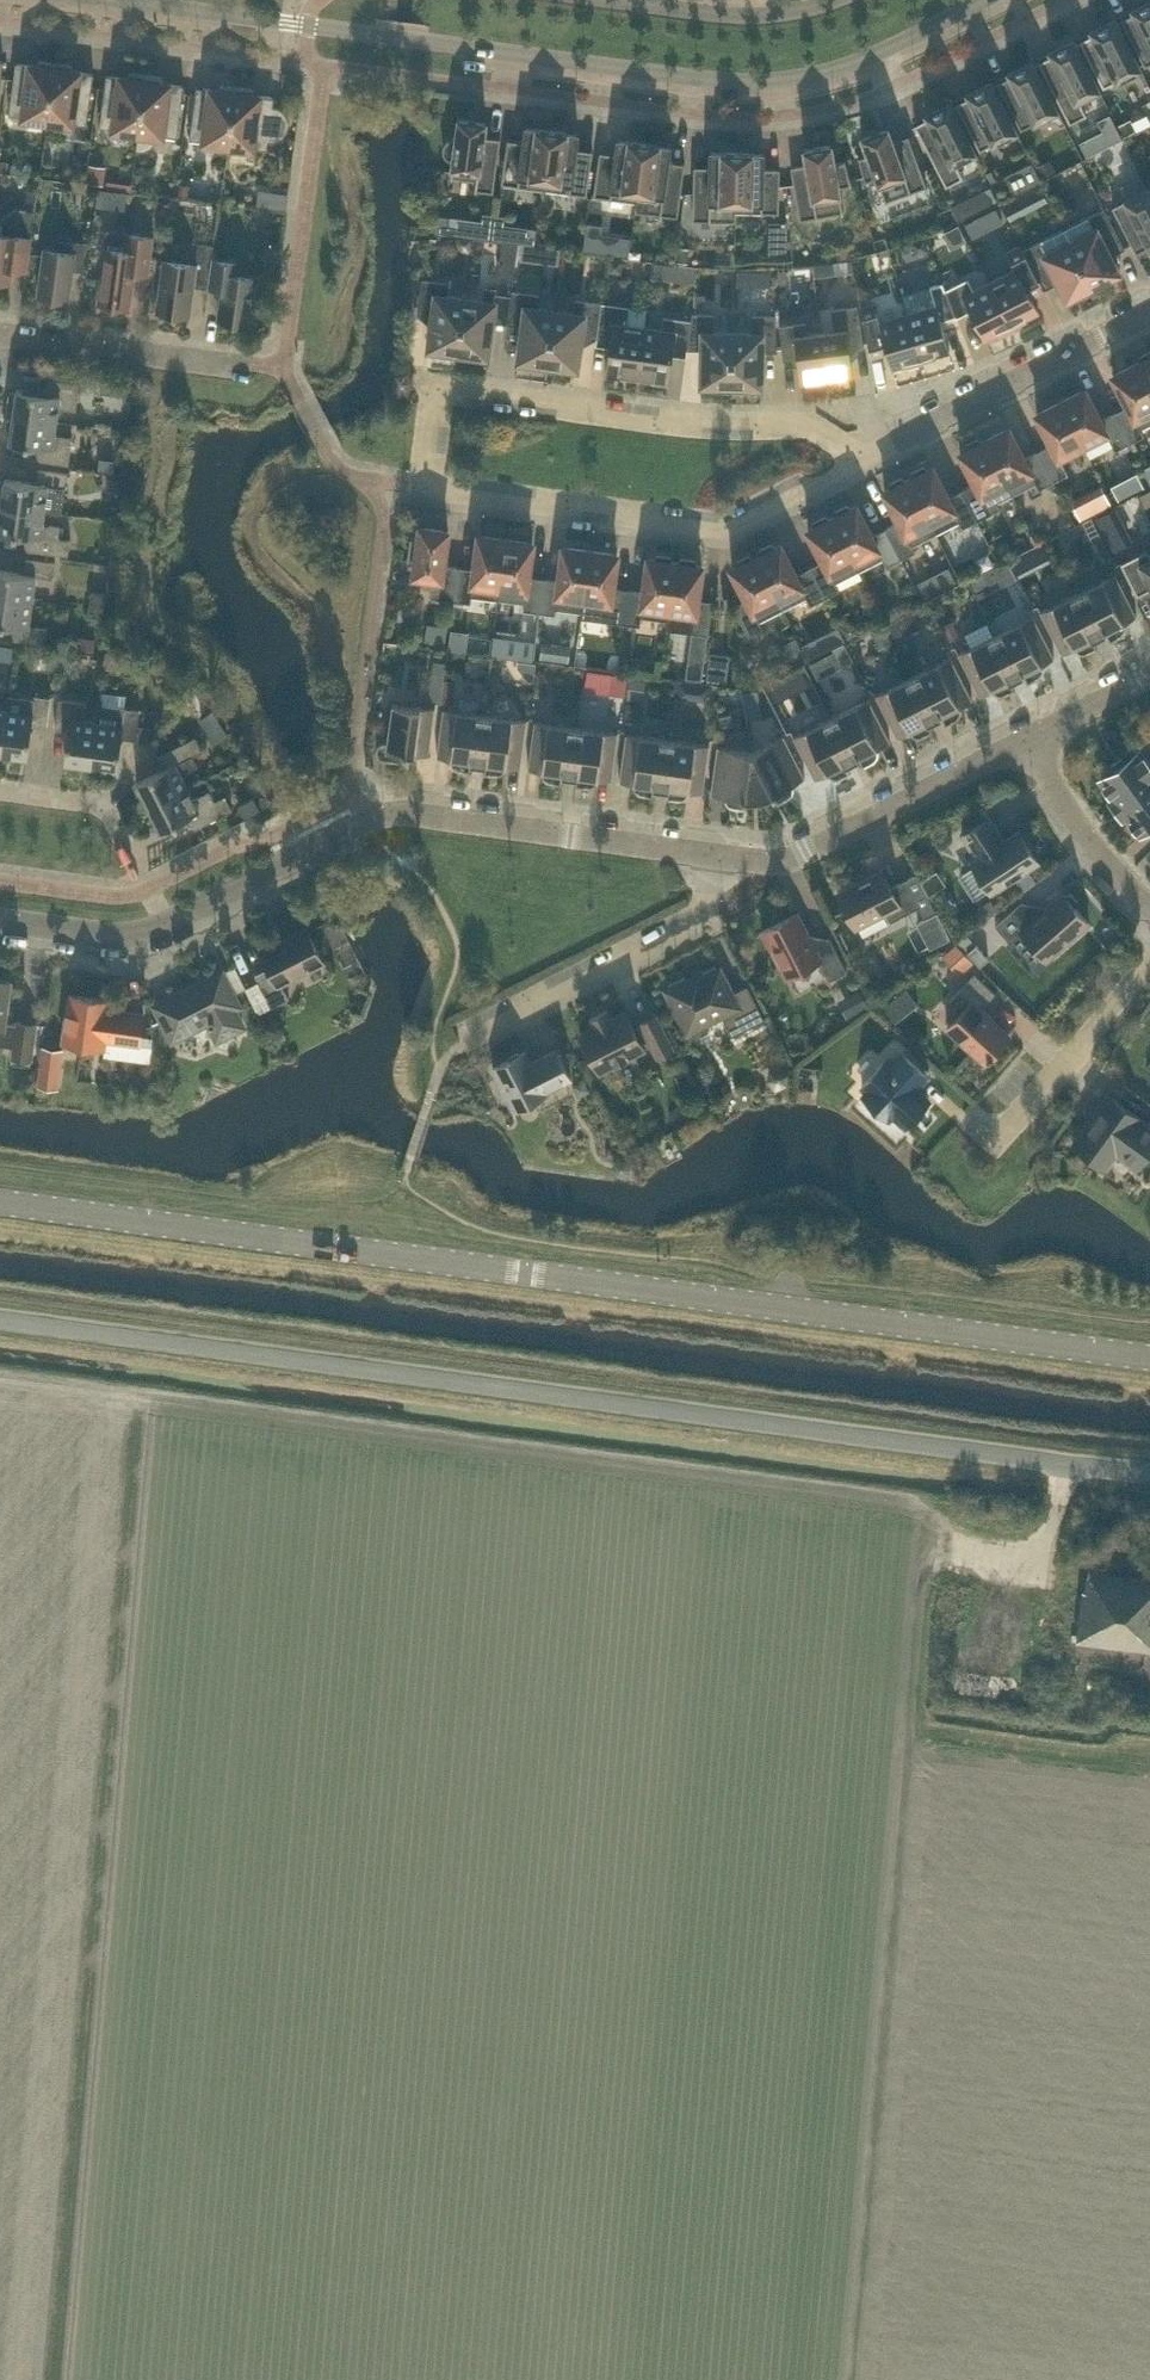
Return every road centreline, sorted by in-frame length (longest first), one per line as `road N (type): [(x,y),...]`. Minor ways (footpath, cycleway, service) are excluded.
road 1 (secondary): [(1149,1358),(0,1201)]
road 2 (unclassified): [(1149,1474),(0,1318)]
road 3 (residential): [(917,428),(871,411),(647,415),(428,397),(419,485),(721,541),(859,493)]
road 4 (tertiary): [(75,0),(747,86),(863,64),(990,0)]
road 5 (residential): [(167,921),(369,818),(398,811),(768,864),(1032,742)]
road 6 (residential): [(917,428),(1149,312)]
road 7 (residential): [(0,334),(246,367)]
road 8 (residential): [(996,1139),(1149,962)]
road 9 (residential): [(1149,911),(1069,824),(1032,742)]
road 10 (tertiary): [(825,0),(750,16),(634,0)]
road 11 (residential): [(167,921),(130,935),(0,920)]
road 12 (residential): [(1032,742),(1149,679)]

